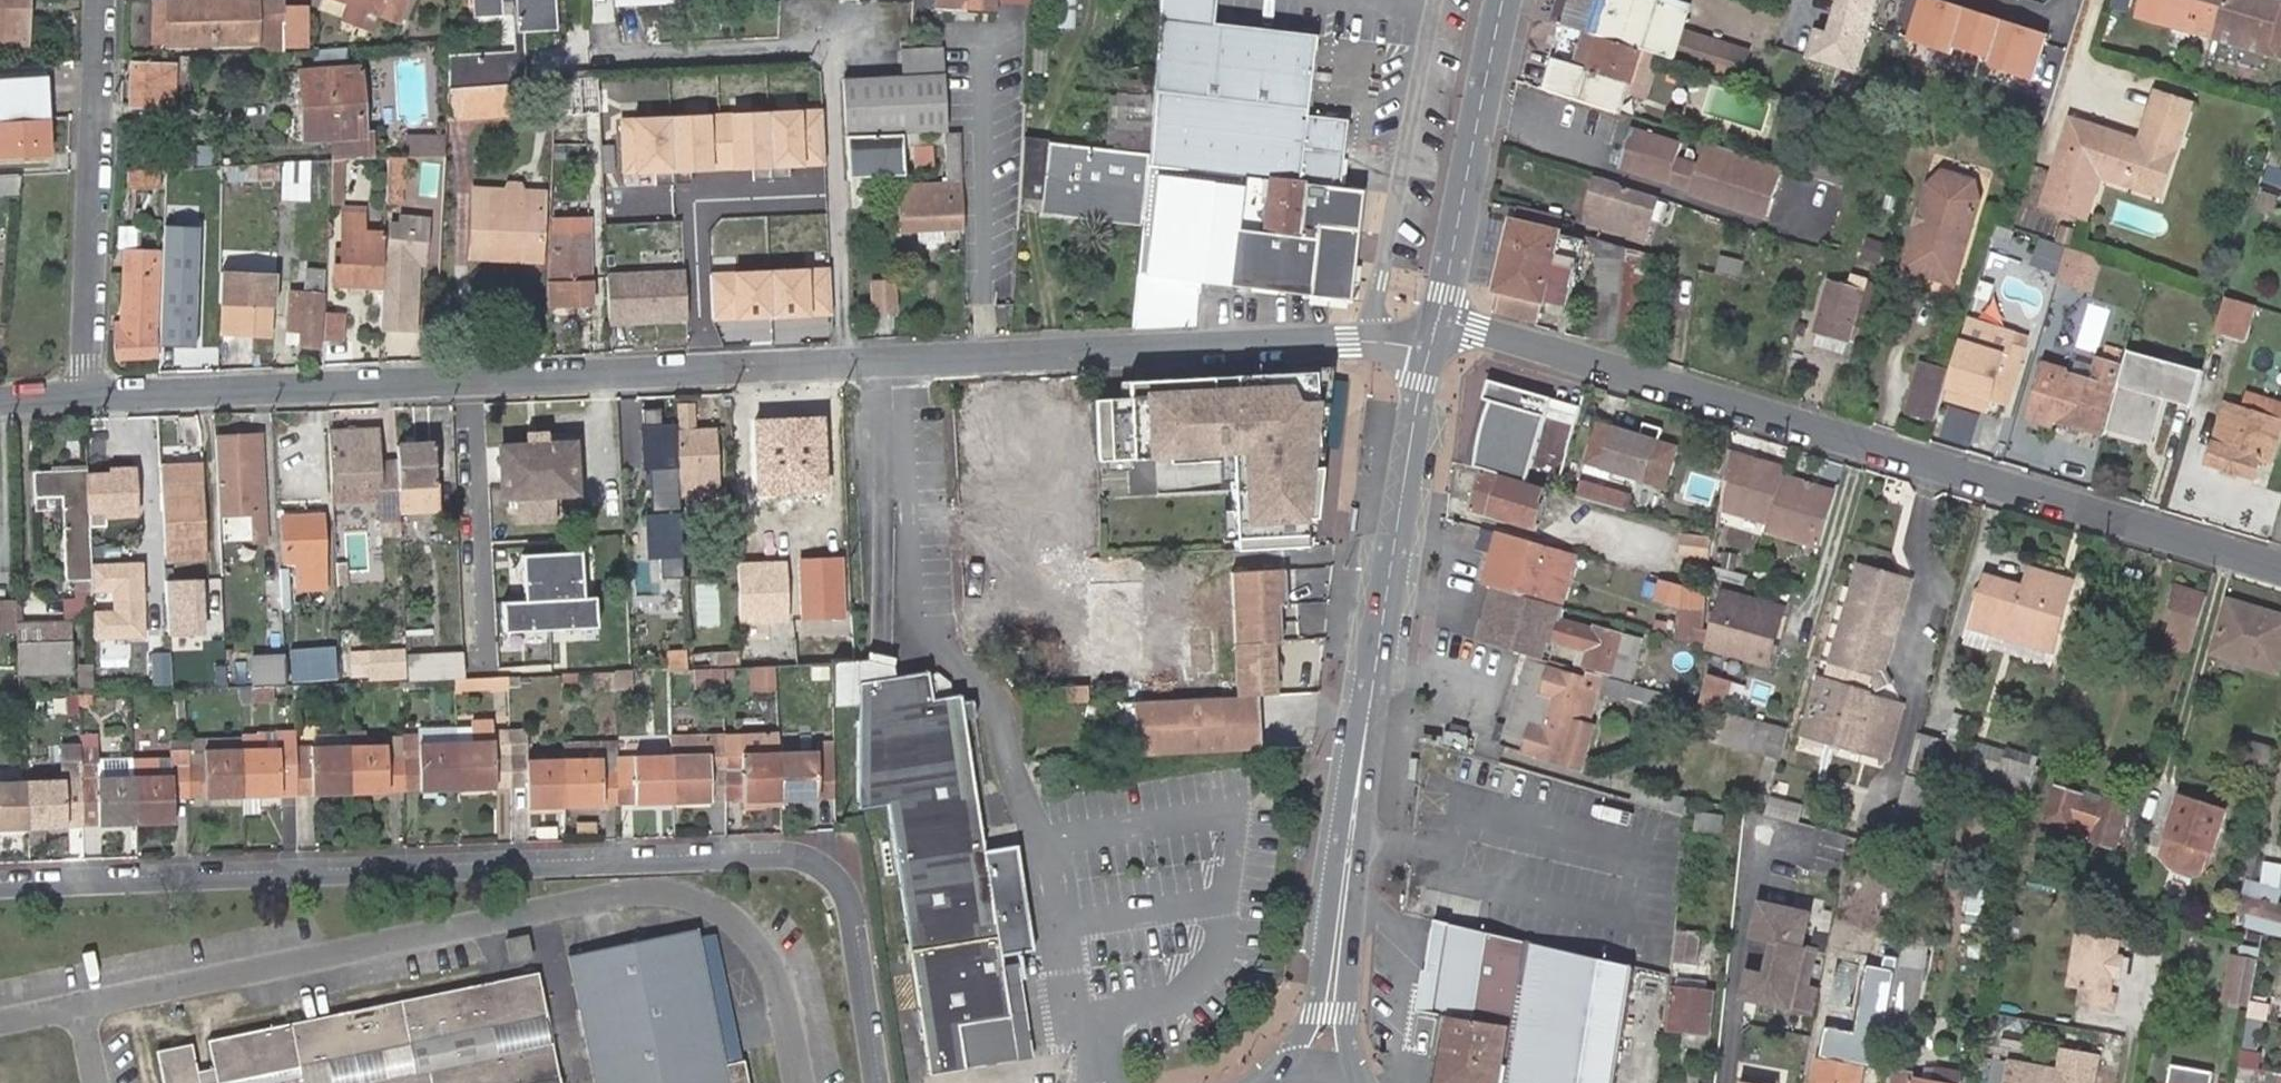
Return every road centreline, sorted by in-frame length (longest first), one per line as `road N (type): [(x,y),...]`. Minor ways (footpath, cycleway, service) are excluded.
road 1 (residential): [(82,396),(989,350),(1372,339),(1431,348)]
road 2 (residential): [(879,1082),(849,894),(828,868),(801,856),(0,887)]
road 3 (residential): [(2280,572),(1437,322)]
road 4 (secondary): [(1431,348),(1364,744),(1327,1017),(1328,1070)]
road 5 (residential): [(99,0),(82,396)]
road 6 (secondary): [(1503,0),(1437,322)]

